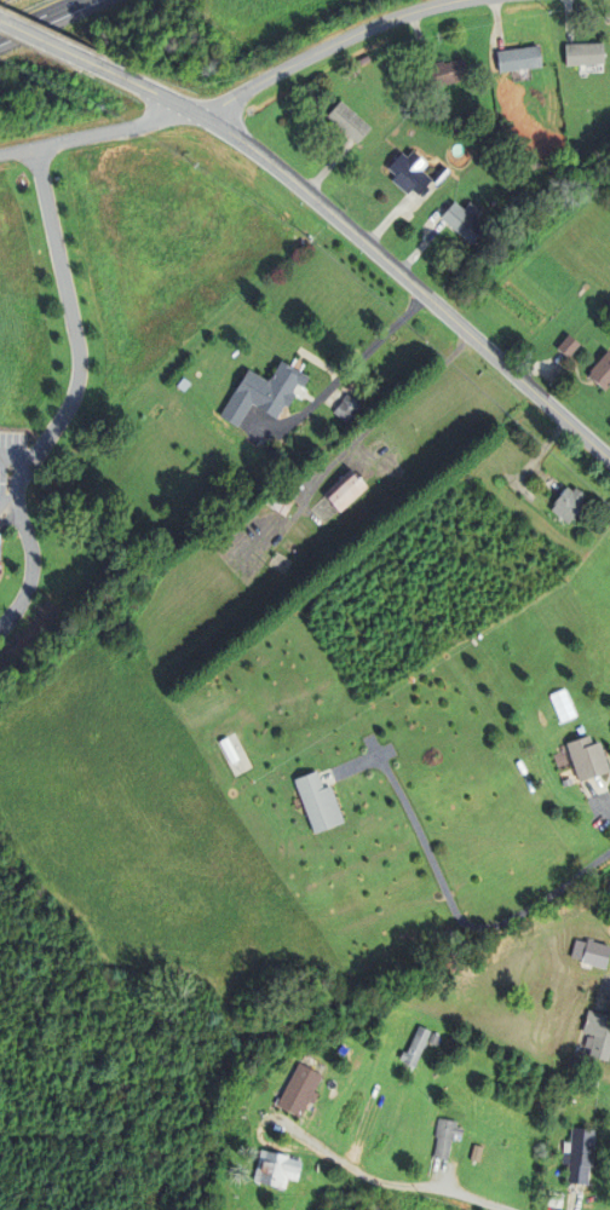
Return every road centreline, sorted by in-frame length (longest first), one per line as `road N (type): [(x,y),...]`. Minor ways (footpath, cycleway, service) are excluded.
road 1 (tertiary): [(609,462),(271,165),(201,116),(94,64)]
road 2 (residential): [(201,116),(351,36),(462,0)]
road 3 (residential): [(201,116),(0,154)]

